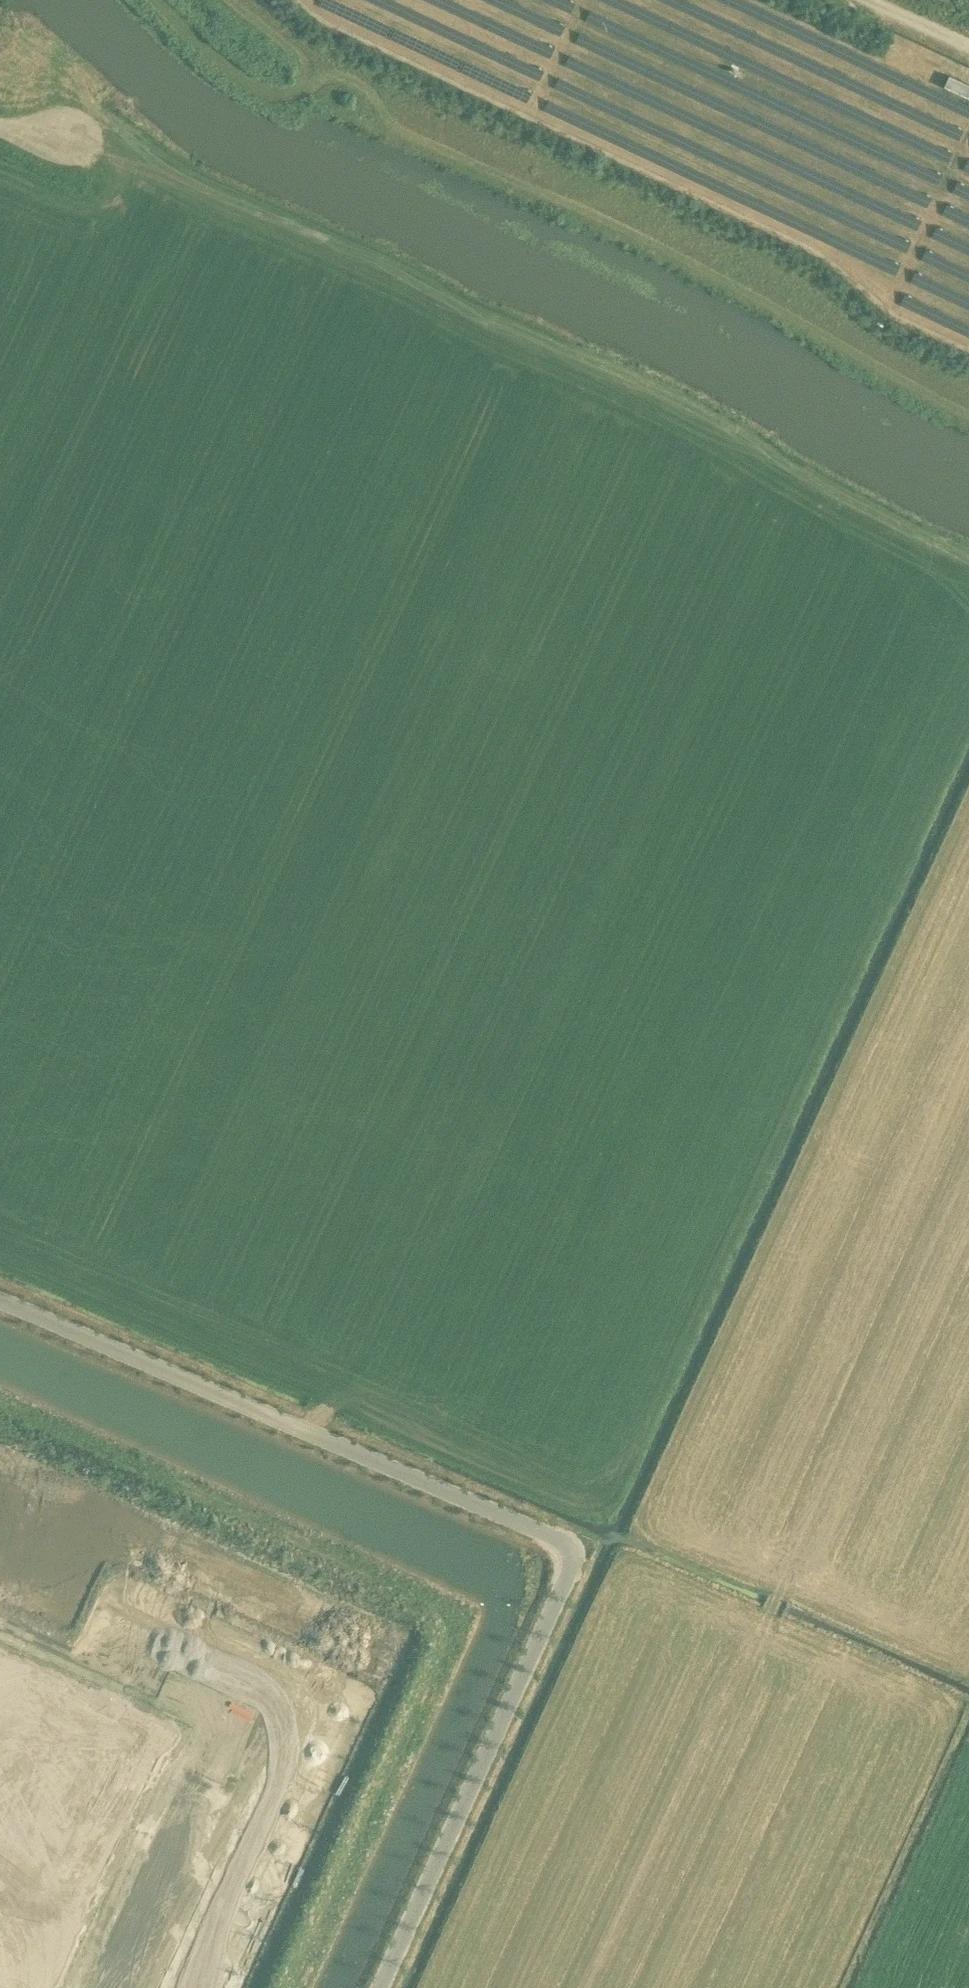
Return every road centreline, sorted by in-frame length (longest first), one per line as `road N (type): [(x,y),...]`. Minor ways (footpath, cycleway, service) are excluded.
road 1 (unclassified): [(377,1987),(570,1571),(568,1552),(554,1536),(0,1296)]

